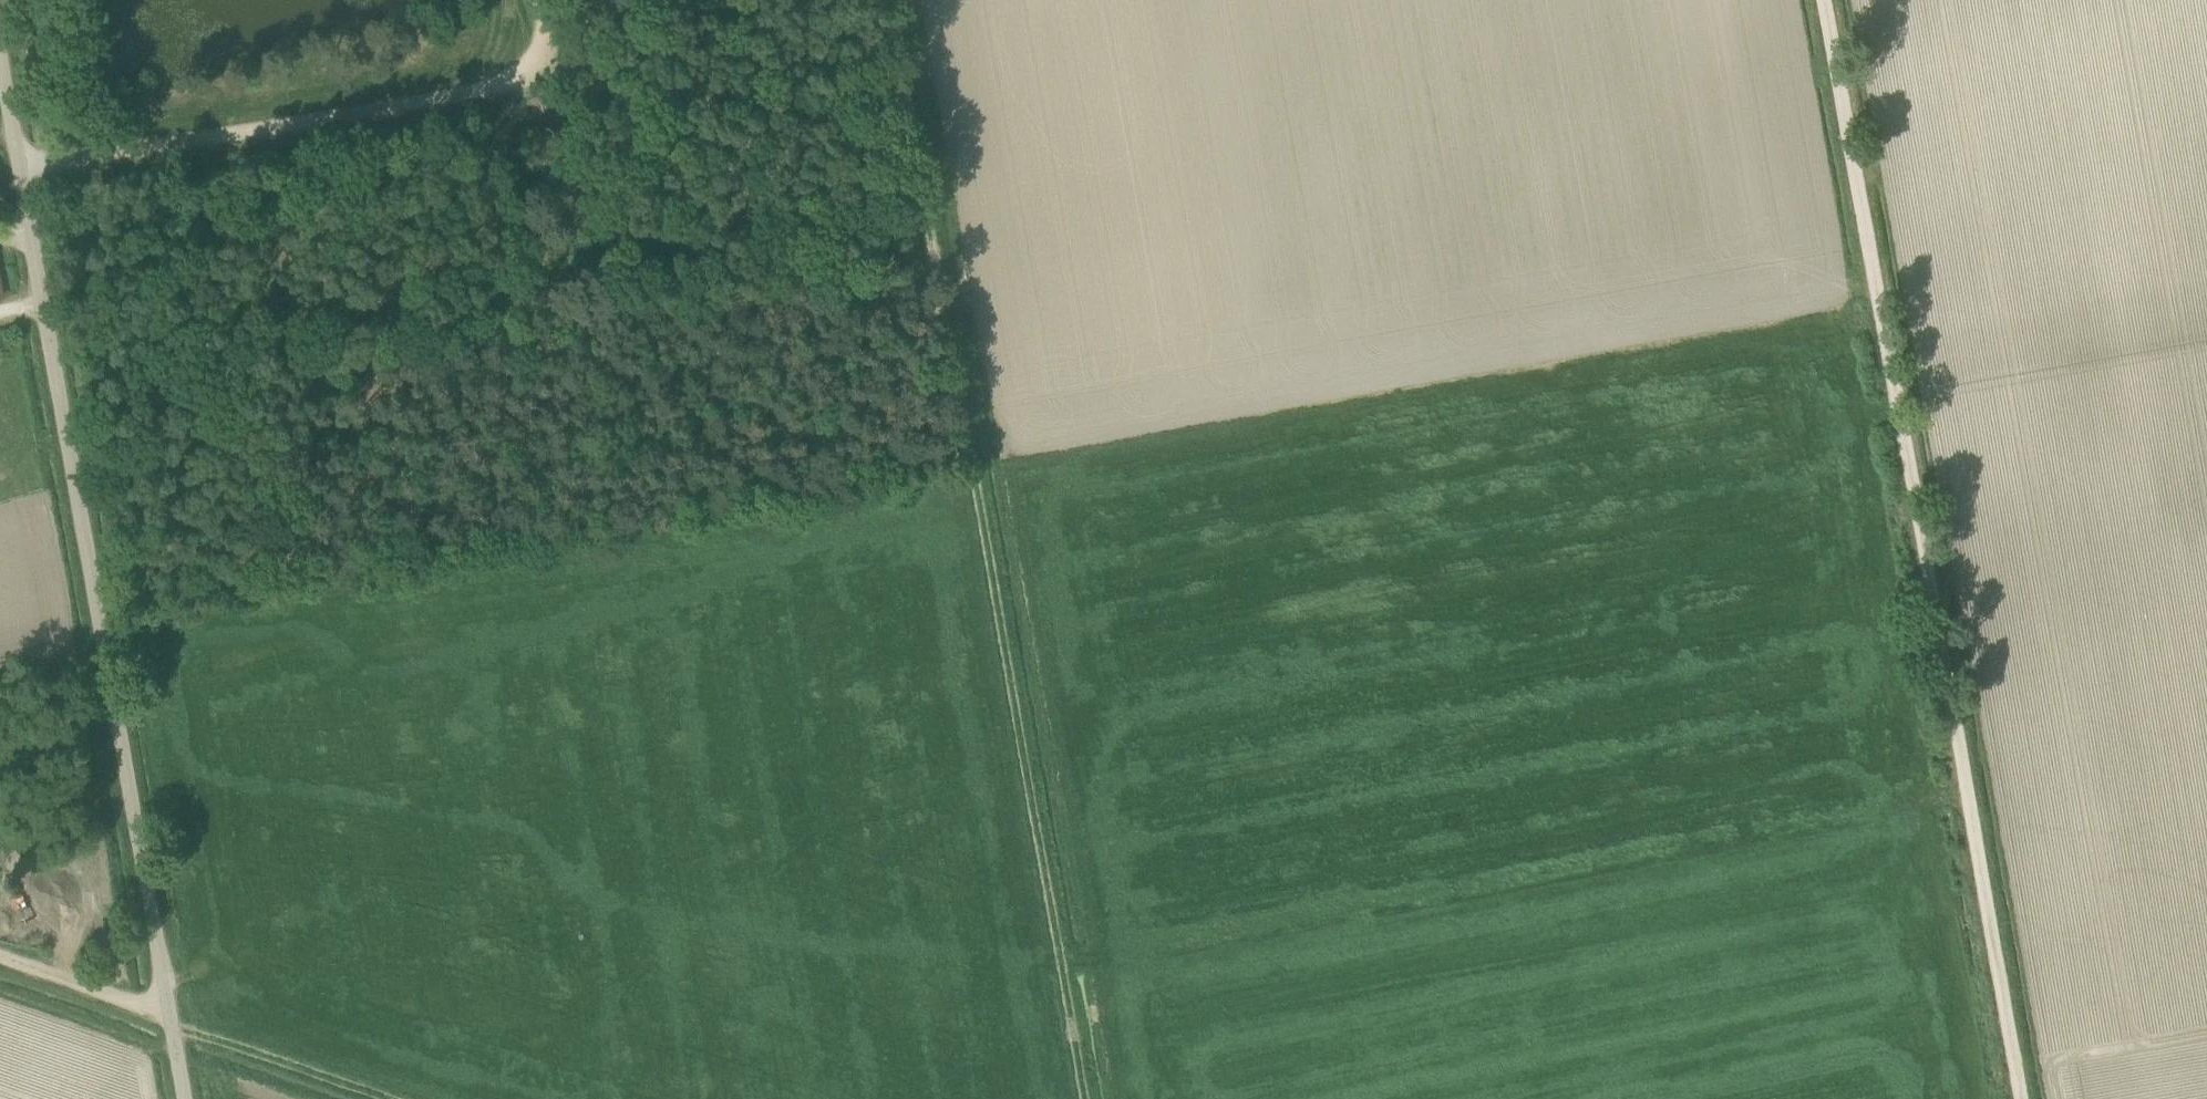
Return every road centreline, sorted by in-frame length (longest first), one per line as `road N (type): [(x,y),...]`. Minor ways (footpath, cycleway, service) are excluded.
road 1 (track): [(2020,1098),(1823,0)]
road 2 (unclassified): [(185,1098),(0,63)]

